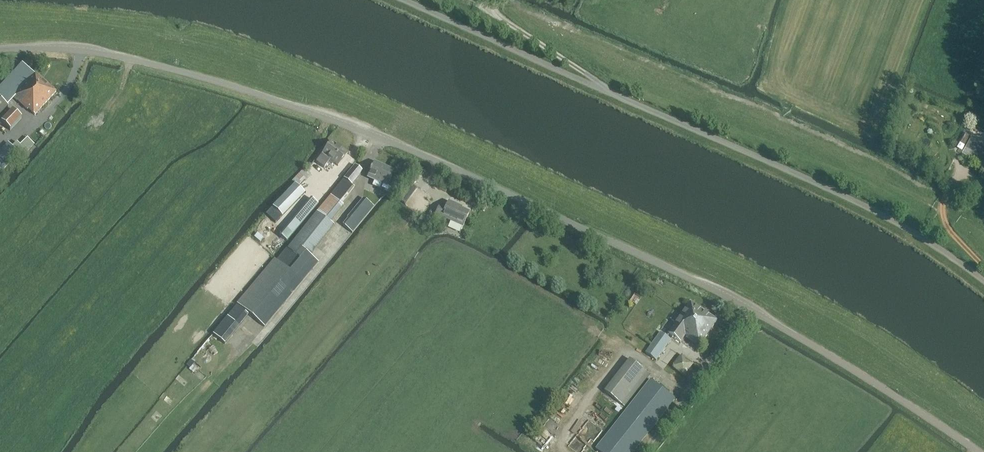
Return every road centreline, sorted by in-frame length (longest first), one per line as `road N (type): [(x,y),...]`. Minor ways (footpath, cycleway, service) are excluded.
road 1 (tertiary): [(980,451),(736,302),(411,149),(150,64),(73,48),(0,49)]
road 2 (unclassified): [(983,281),(892,219),(402,0)]

